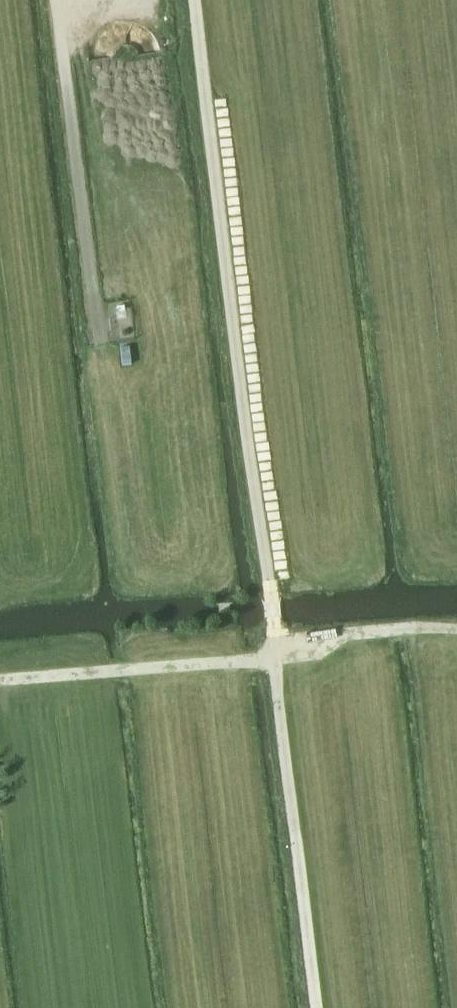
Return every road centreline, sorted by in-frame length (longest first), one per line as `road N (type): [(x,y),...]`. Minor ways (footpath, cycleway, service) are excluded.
road 1 (track): [(318,1007),(192,0)]
road 2 (track): [(0,679),(216,664),(350,633),(456,628)]
road 3 (unclassified): [(99,343),(57,0)]

